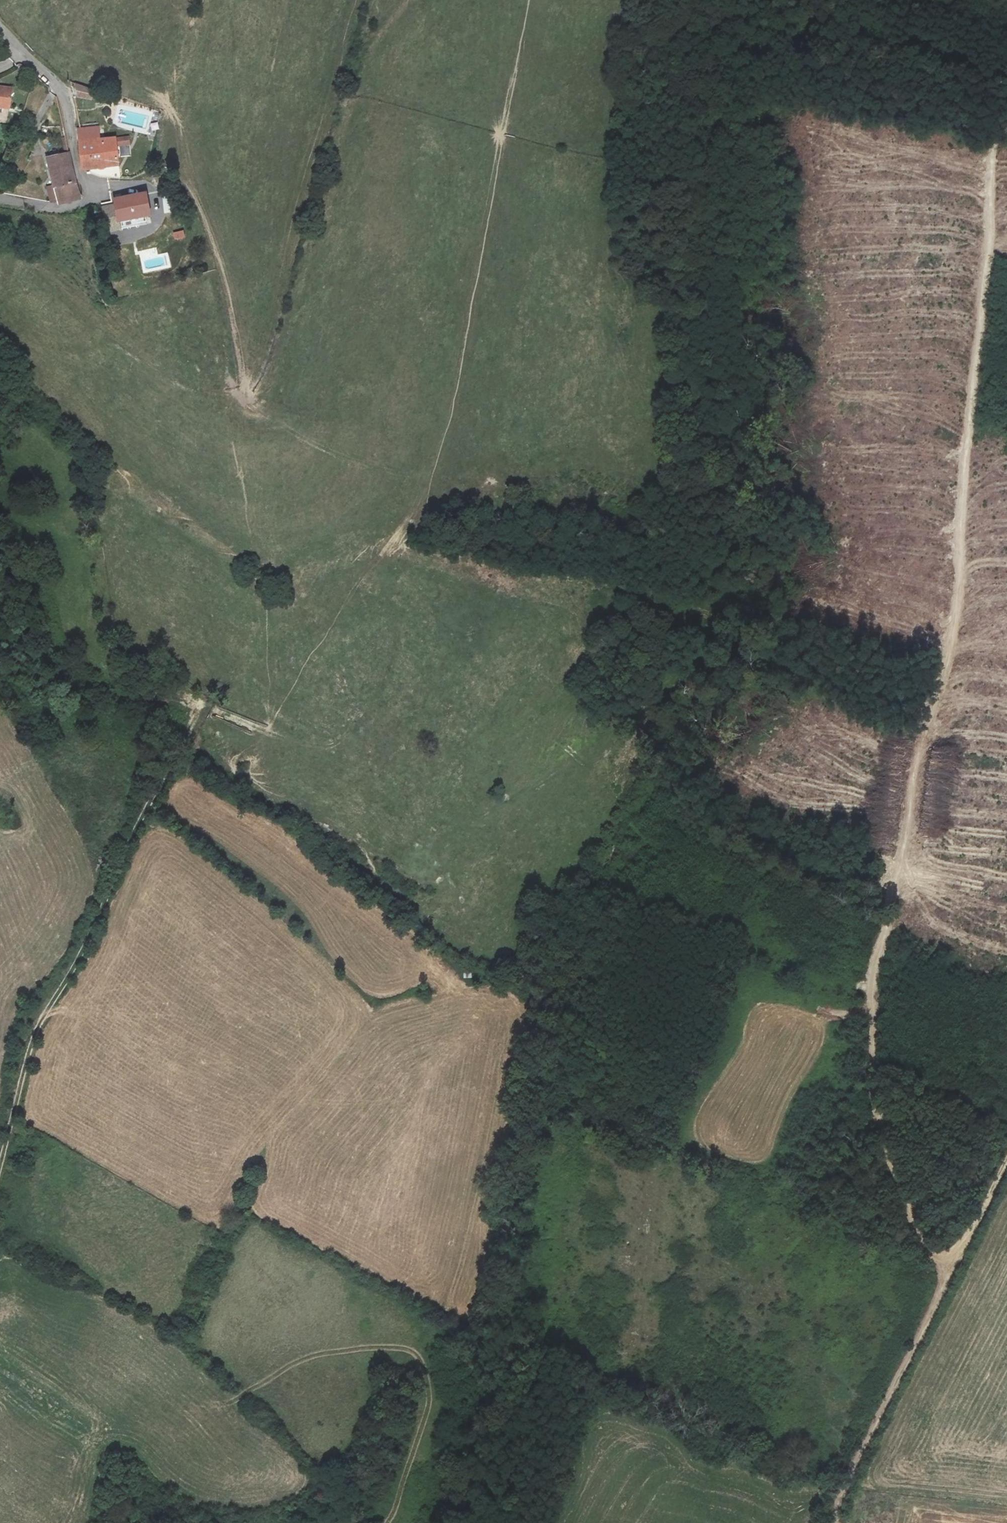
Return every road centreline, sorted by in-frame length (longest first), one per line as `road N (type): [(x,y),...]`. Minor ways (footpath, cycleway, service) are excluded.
road 1 (track): [(1006,1161),(966,1241),(945,1256),(930,1252),(886,1137),(872,1005),(912,776),(958,601),(1006,36)]
road 2 (track): [(22,49),(57,40),(107,53),(170,111),(174,166),(197,199),(239,332),(257,341),(350,0)]
road 3 (track): [(0,1165),(41,1021),(87,943),(200,702),(115,638),(97,551)]
road 4 (unclassified): [(0,200),(64,209),(86,202),(86,189),(61,92),(0,26)]

